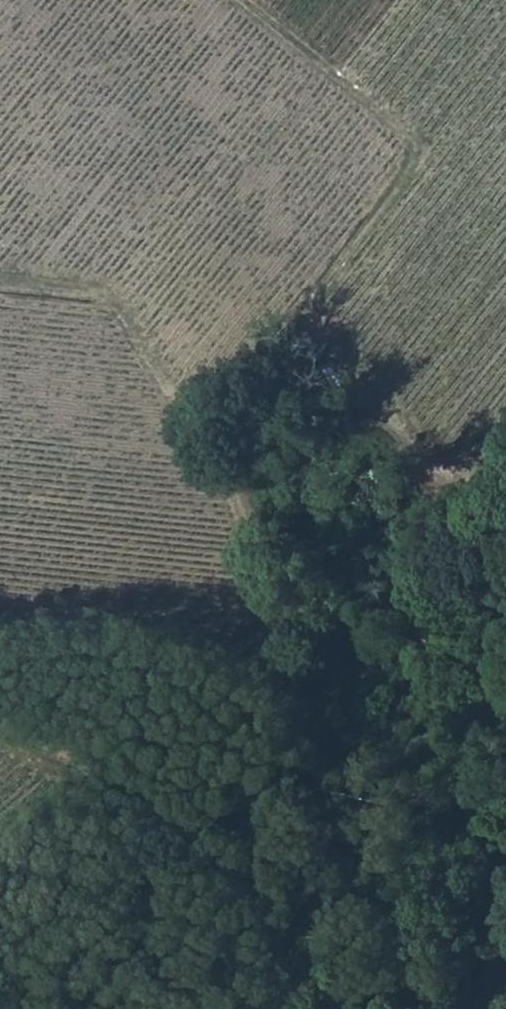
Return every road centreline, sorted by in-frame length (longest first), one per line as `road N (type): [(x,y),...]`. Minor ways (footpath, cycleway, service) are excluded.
road 1 (track): [(0,615),(182,630),(260,628),(269,619),(264,565),(202,447),(199,412),(261,340),(320,337),(443,437),(467,448),(505,442)]
road 2 (track): [(240,0),(365,102),(411,149),(403,175),(312,294),(303,312),(320,337)]
road 3 (track): [(0,839),(53,786),(47,765),(0,731)]

